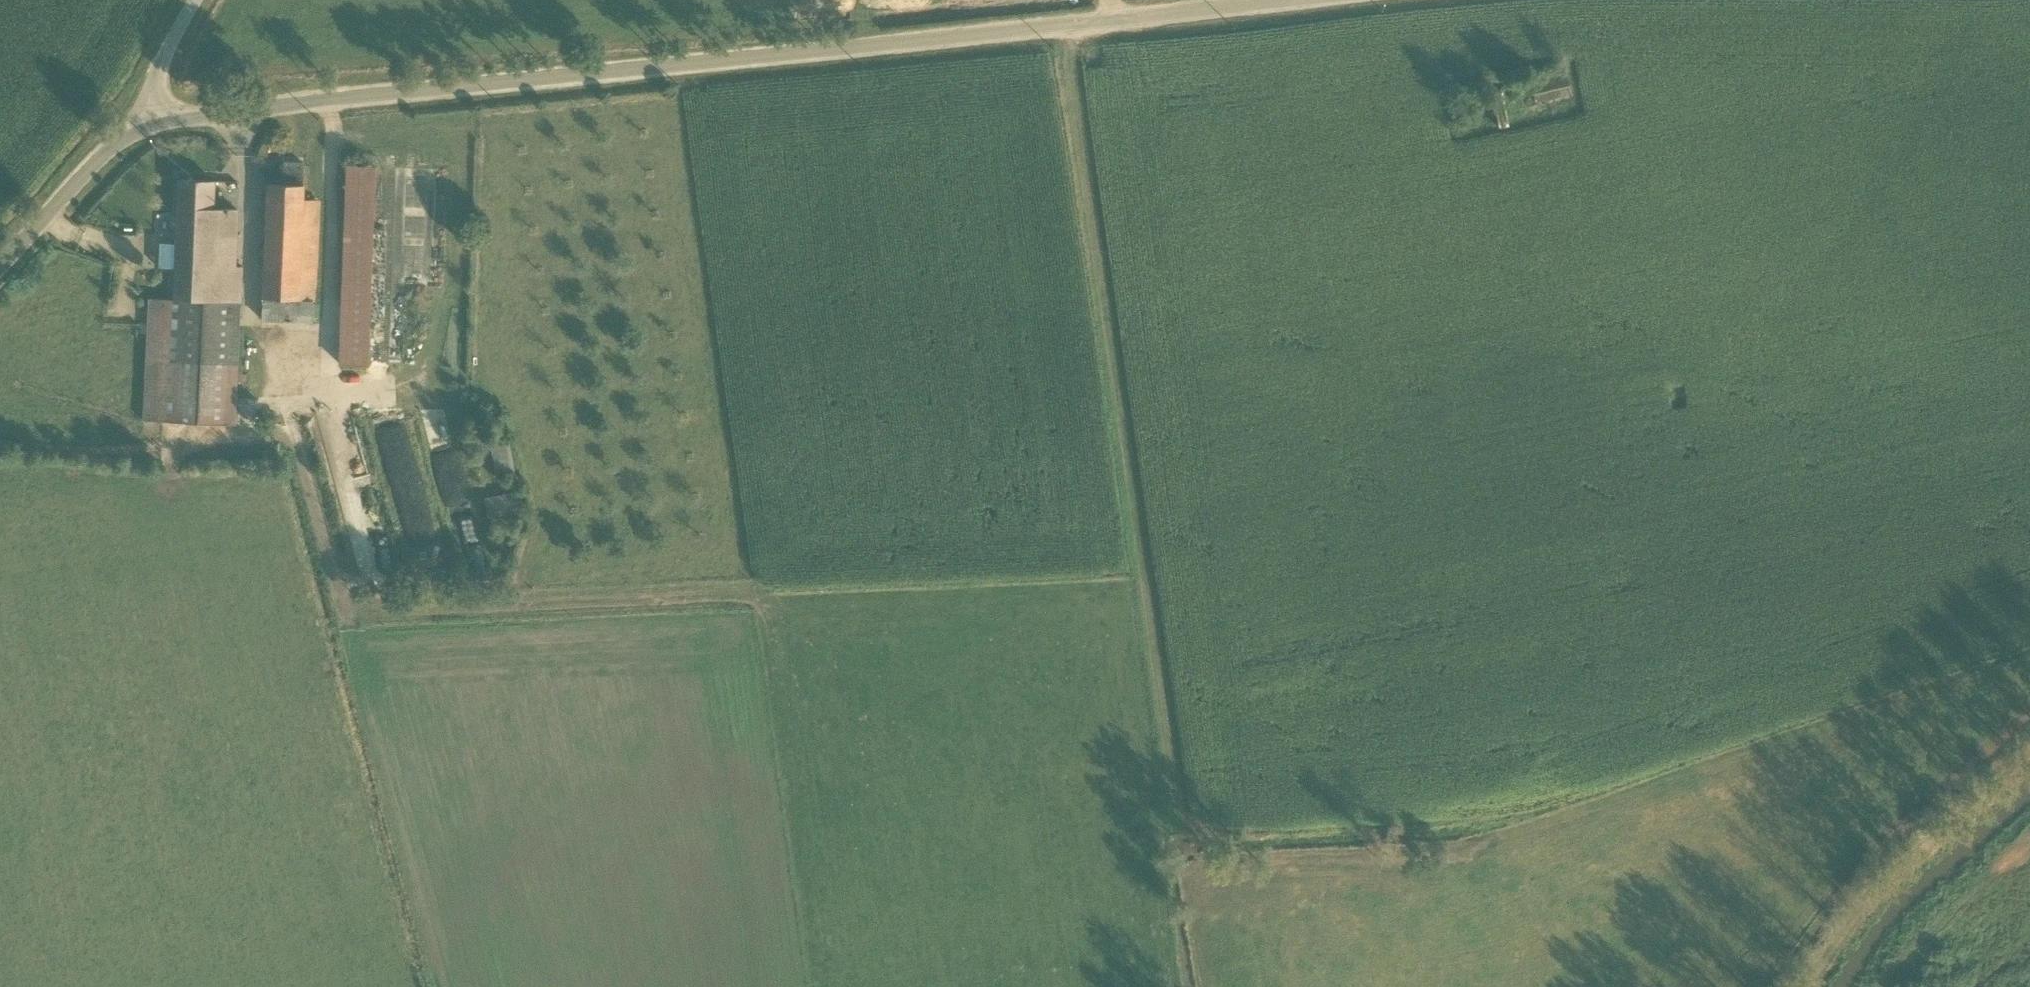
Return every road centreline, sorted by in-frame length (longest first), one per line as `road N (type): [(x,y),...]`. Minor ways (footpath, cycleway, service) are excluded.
road 1 (tertiary): [(162,125),(1304,0)]
road 2 (tertiary): [(0,268),(97,161),(162,125)]
road 3 (unclassified): [(162,125),(159,63),(197,0)]

